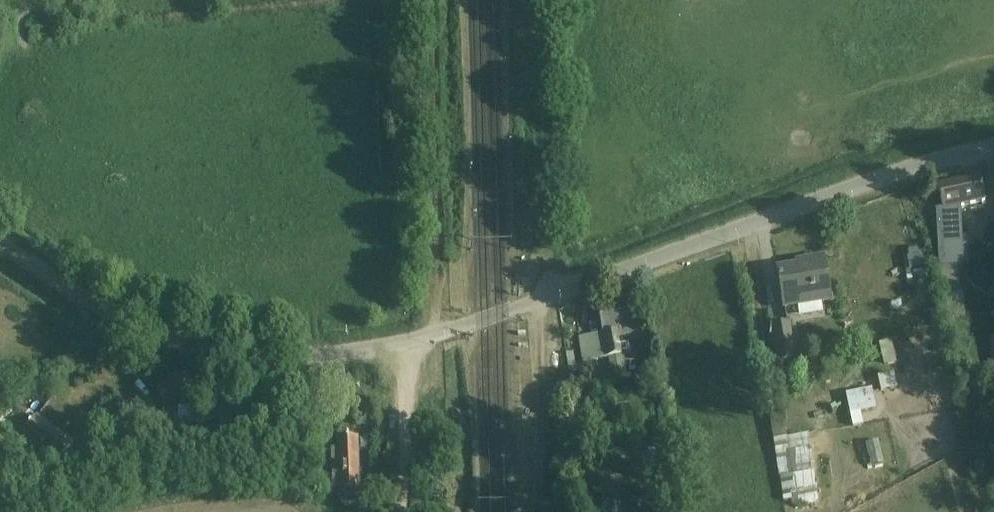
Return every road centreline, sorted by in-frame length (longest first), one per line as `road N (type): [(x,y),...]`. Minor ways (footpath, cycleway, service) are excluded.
road 1 (unclassified): [(993,149),(402,348),(232,353),(158,335),(86,301),(0,241)]
road 2 (track): [(402,348),(397,511)]
road 3 (track): [(543,391),(533,511)]

